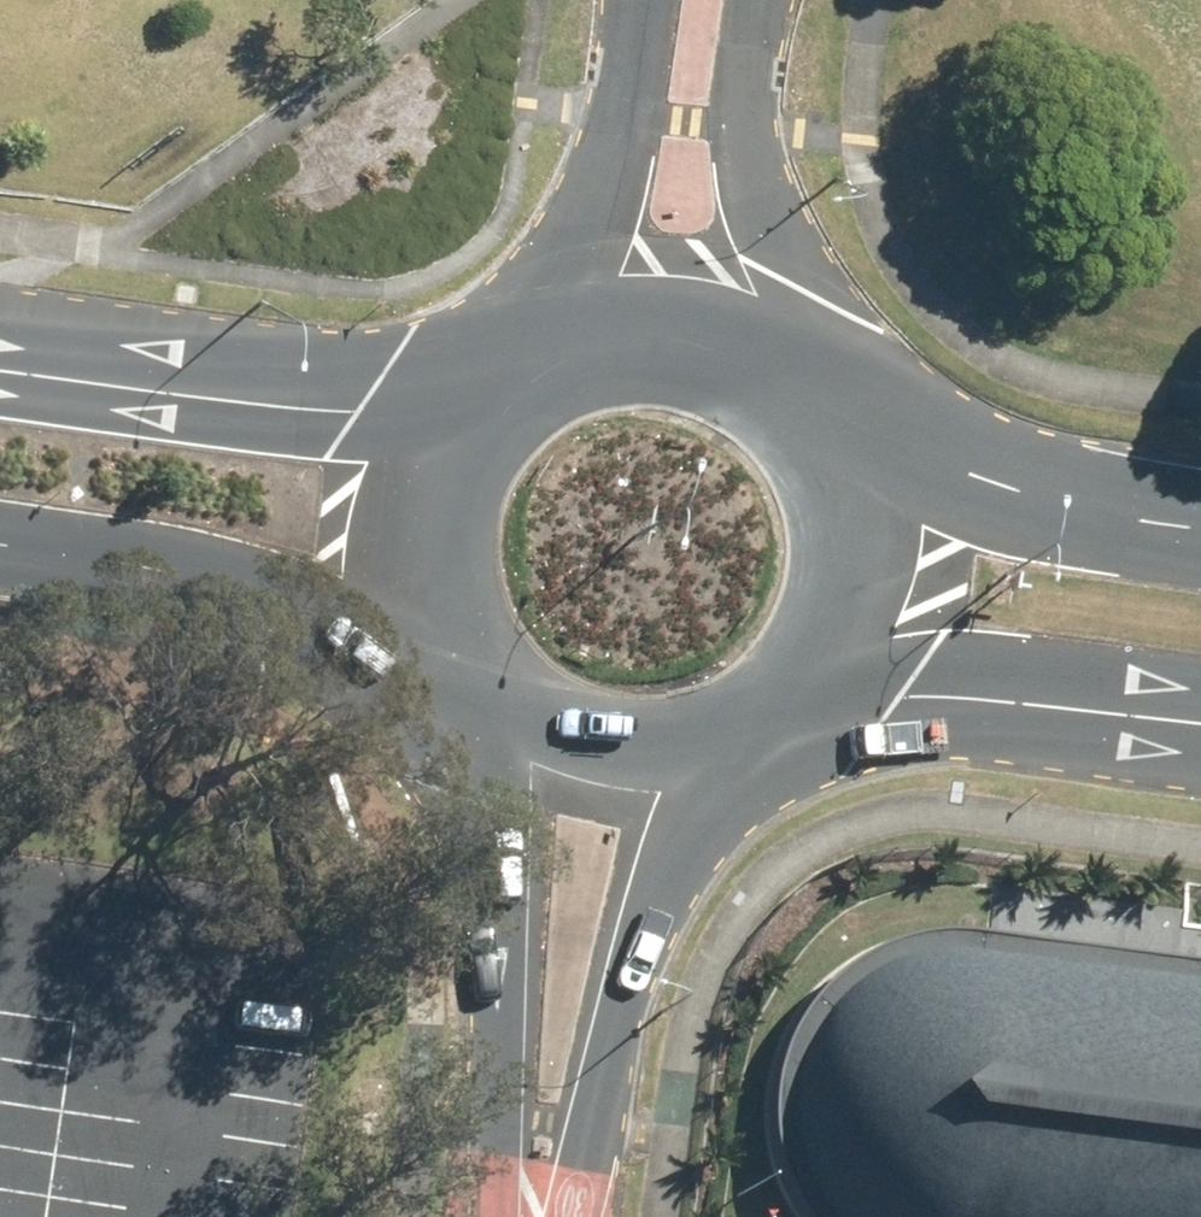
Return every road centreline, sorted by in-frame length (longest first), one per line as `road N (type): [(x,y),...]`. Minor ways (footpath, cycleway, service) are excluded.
road 1 (secondary): [(516,1216),(514,880),(444,716)]
road 2 (secondary): [(0,347),(386,396),(482,377)]
road 3 (secondary): [(736,783),(565,1216)]
road 4 (residential): [(758,0),(744,128),(829,425)]
road 5 (secondary): [(415,672),(264,609),(0,550)]
road 6 (residential): [(517,354),(620,114),(638,0)]
road 7 (secondary): [(1200,729),(833,700)]
road 8 (secondary): [(857,476),(1200,545)]
road 9 (secondary): [(517,354),(582,330),(652,325),(720,341),(781,375),(829,425)]
road 10 (secondary): [(415,672),(392,594),(396,512),(428,437),(482,377)]
road 11 (secondary): [(736,783),(659,805),(578,800),(504,769),(444,716)]
road 12 (secondary): [(857,476),(874,552),(866,629),(833,700)]
road 13 (secondary): [(833,700),(790,748),(736,783)]

